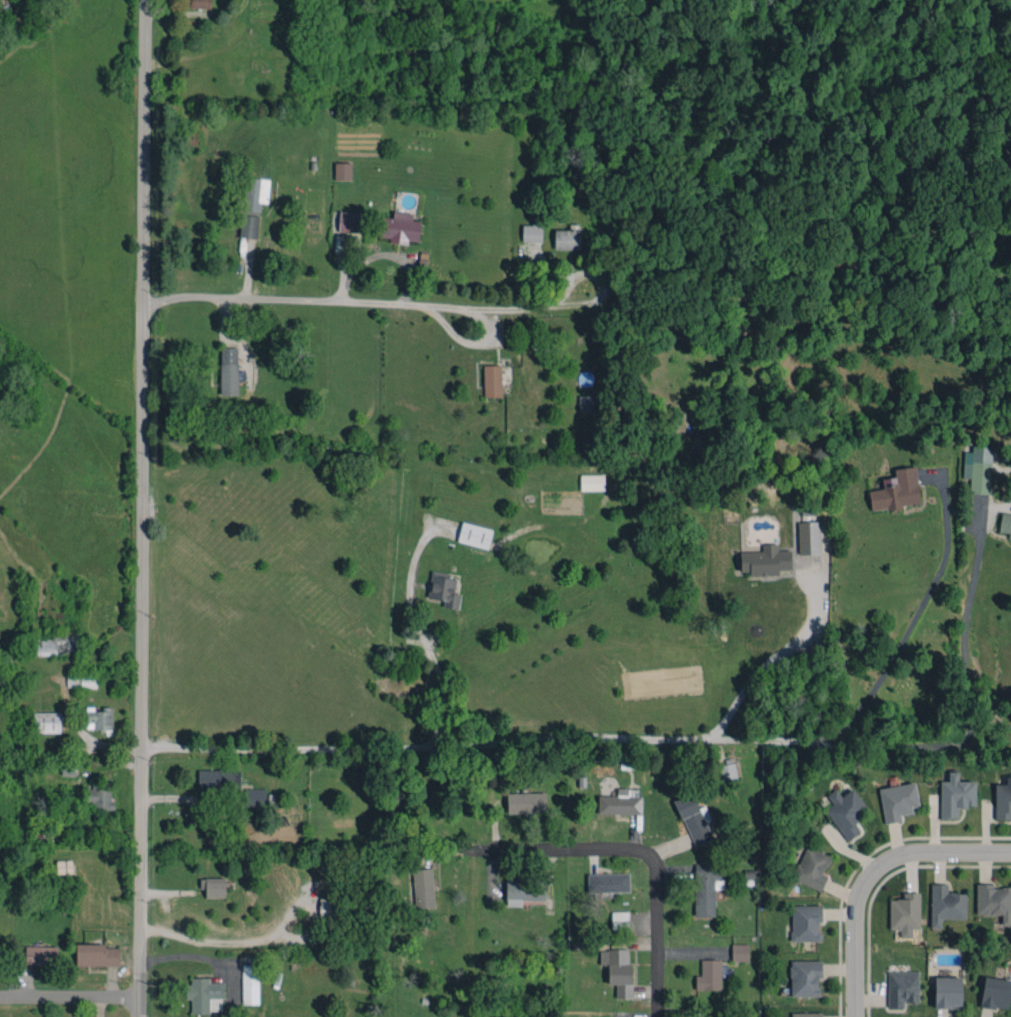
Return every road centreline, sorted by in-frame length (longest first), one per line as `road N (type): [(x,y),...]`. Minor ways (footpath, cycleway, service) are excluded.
road 1 (tertiary): [(140,1016),(147,0)]
road 2 (residential): [(662,1016),(661,875),(654,859),(629,849),(469,850)]
road 3 (residential): [(851,1016),(853,896),(875,864),(906,848),(1010,849)]
road 4 (residential): [(0,997),(141,999)]

